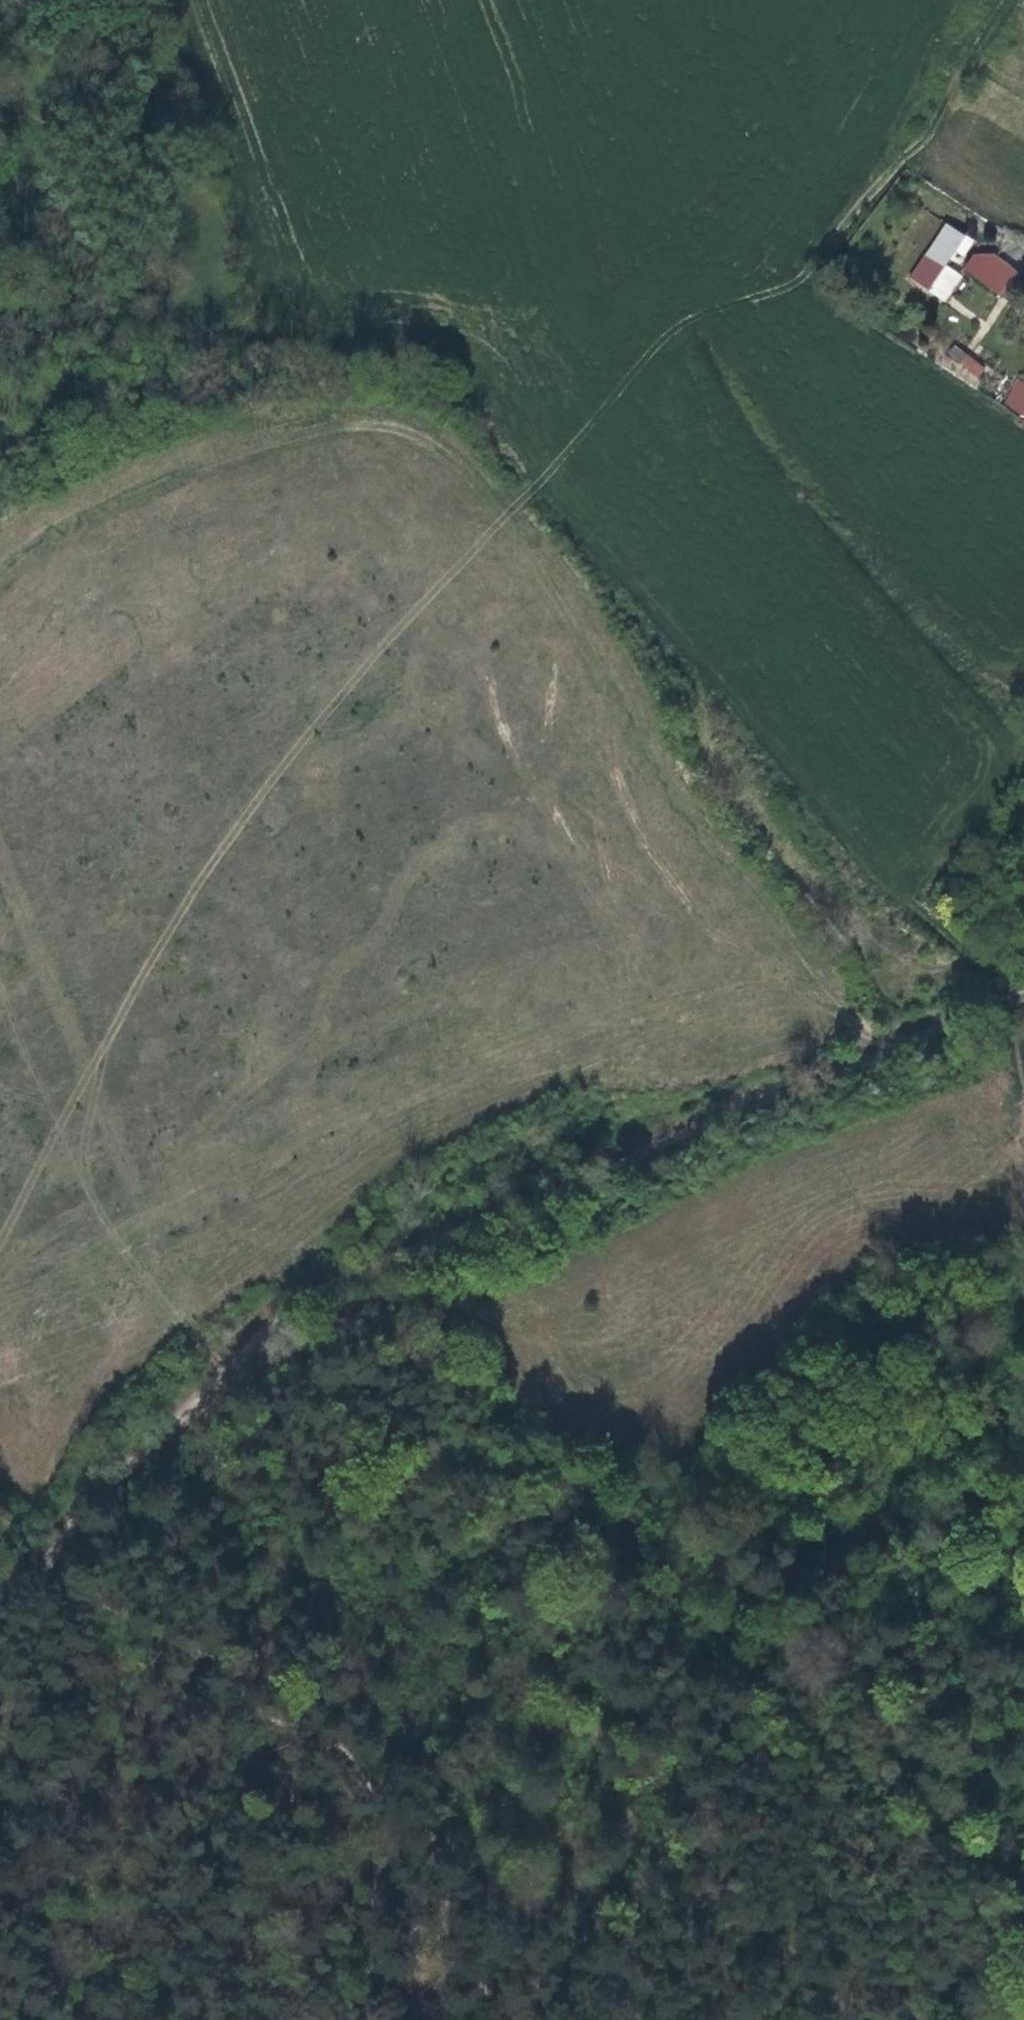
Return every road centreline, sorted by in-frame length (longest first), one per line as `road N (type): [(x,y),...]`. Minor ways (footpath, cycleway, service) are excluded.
road 1 (track): [(1005,0),(946,88),(930,131),(804,278),(693,319),(661,345),(340,692),(218,851),(105,1042),(83,1169),(127,1252),(225,1366)]
road 2 (track): [(44,1571),(130,1442),(184,1411),(268,1317),(361,1258),(800,1046),(979,1014),(1023,994)]

